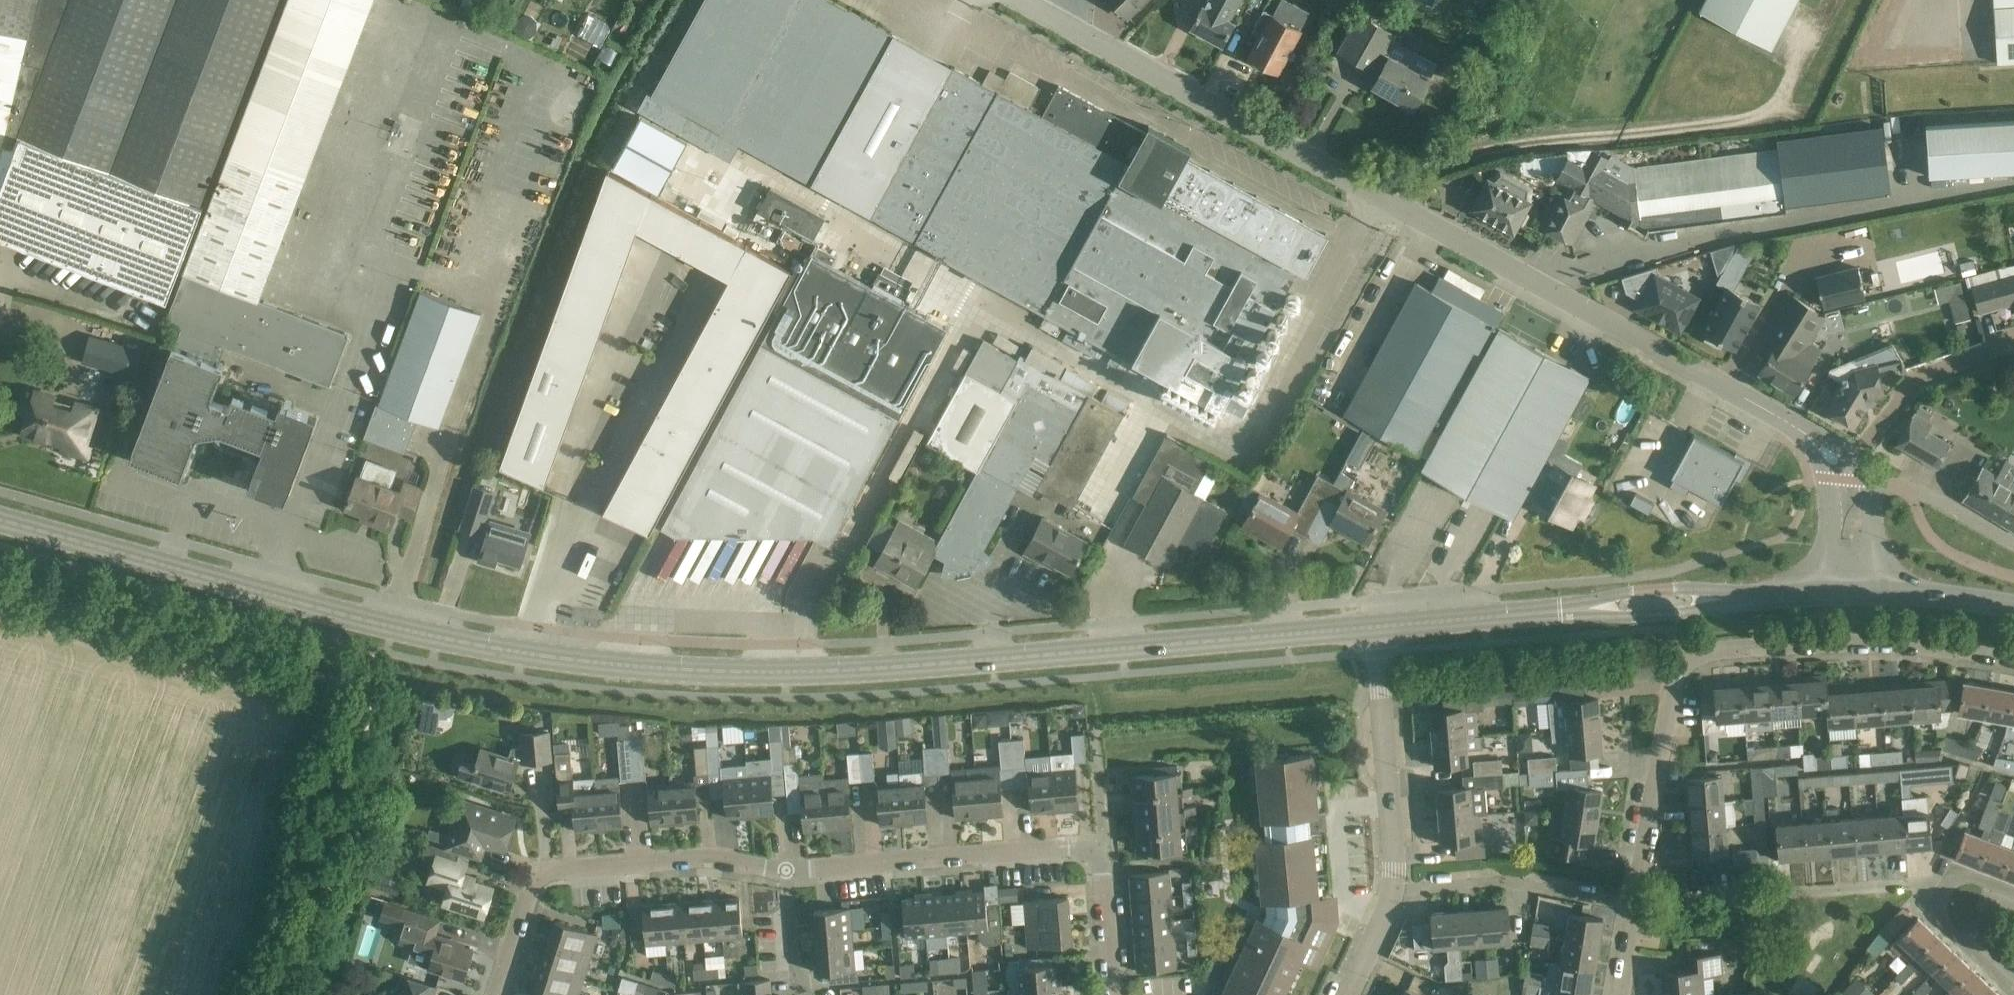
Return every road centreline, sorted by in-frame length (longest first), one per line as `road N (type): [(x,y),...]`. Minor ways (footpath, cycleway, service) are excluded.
road 1 (secondary): [(1377,626),(876,668),(649,667),(436,637),(0,520)]
road 2 (unclassified): [(1800,431),(1023,0)]
road 3 (residential): [(1637,904),(1671,693),(1699,652),(1863,644),(2013,659)]
road 4 (residential): [(498,994),(538,878),(706,857),(788,870)]
road 5 (residential): [(788,870),(1101,843)]
road 6 (residential): [(1637,904),(1943,889)]
road 7 (residential): [(1392,892),(1377,626)]
road 8 (residential): [(1392,892),(1528,883),(1637,904)]
road 9 (secondary): [(1763,598),(1631,592),(1560,611)]
road 10 (secondary): [(1560,611),(1633,618),(1763,598)]
road 11 (secondary): [(1377,626),(1560,611)]
road 12 (secondary): [(2013,604),(1852,590)]
road 13 (residential): [(2013,545),(1931,499),(1904,491),(1870,497)]
road 14 (residential): [(1111,994),(1101,843)]
road 15 (residential): [(1943,889),(1933,908),(1938,920),(2013,990)]
road 16 (residential): [(807,994),(792,962),(788,870)]

